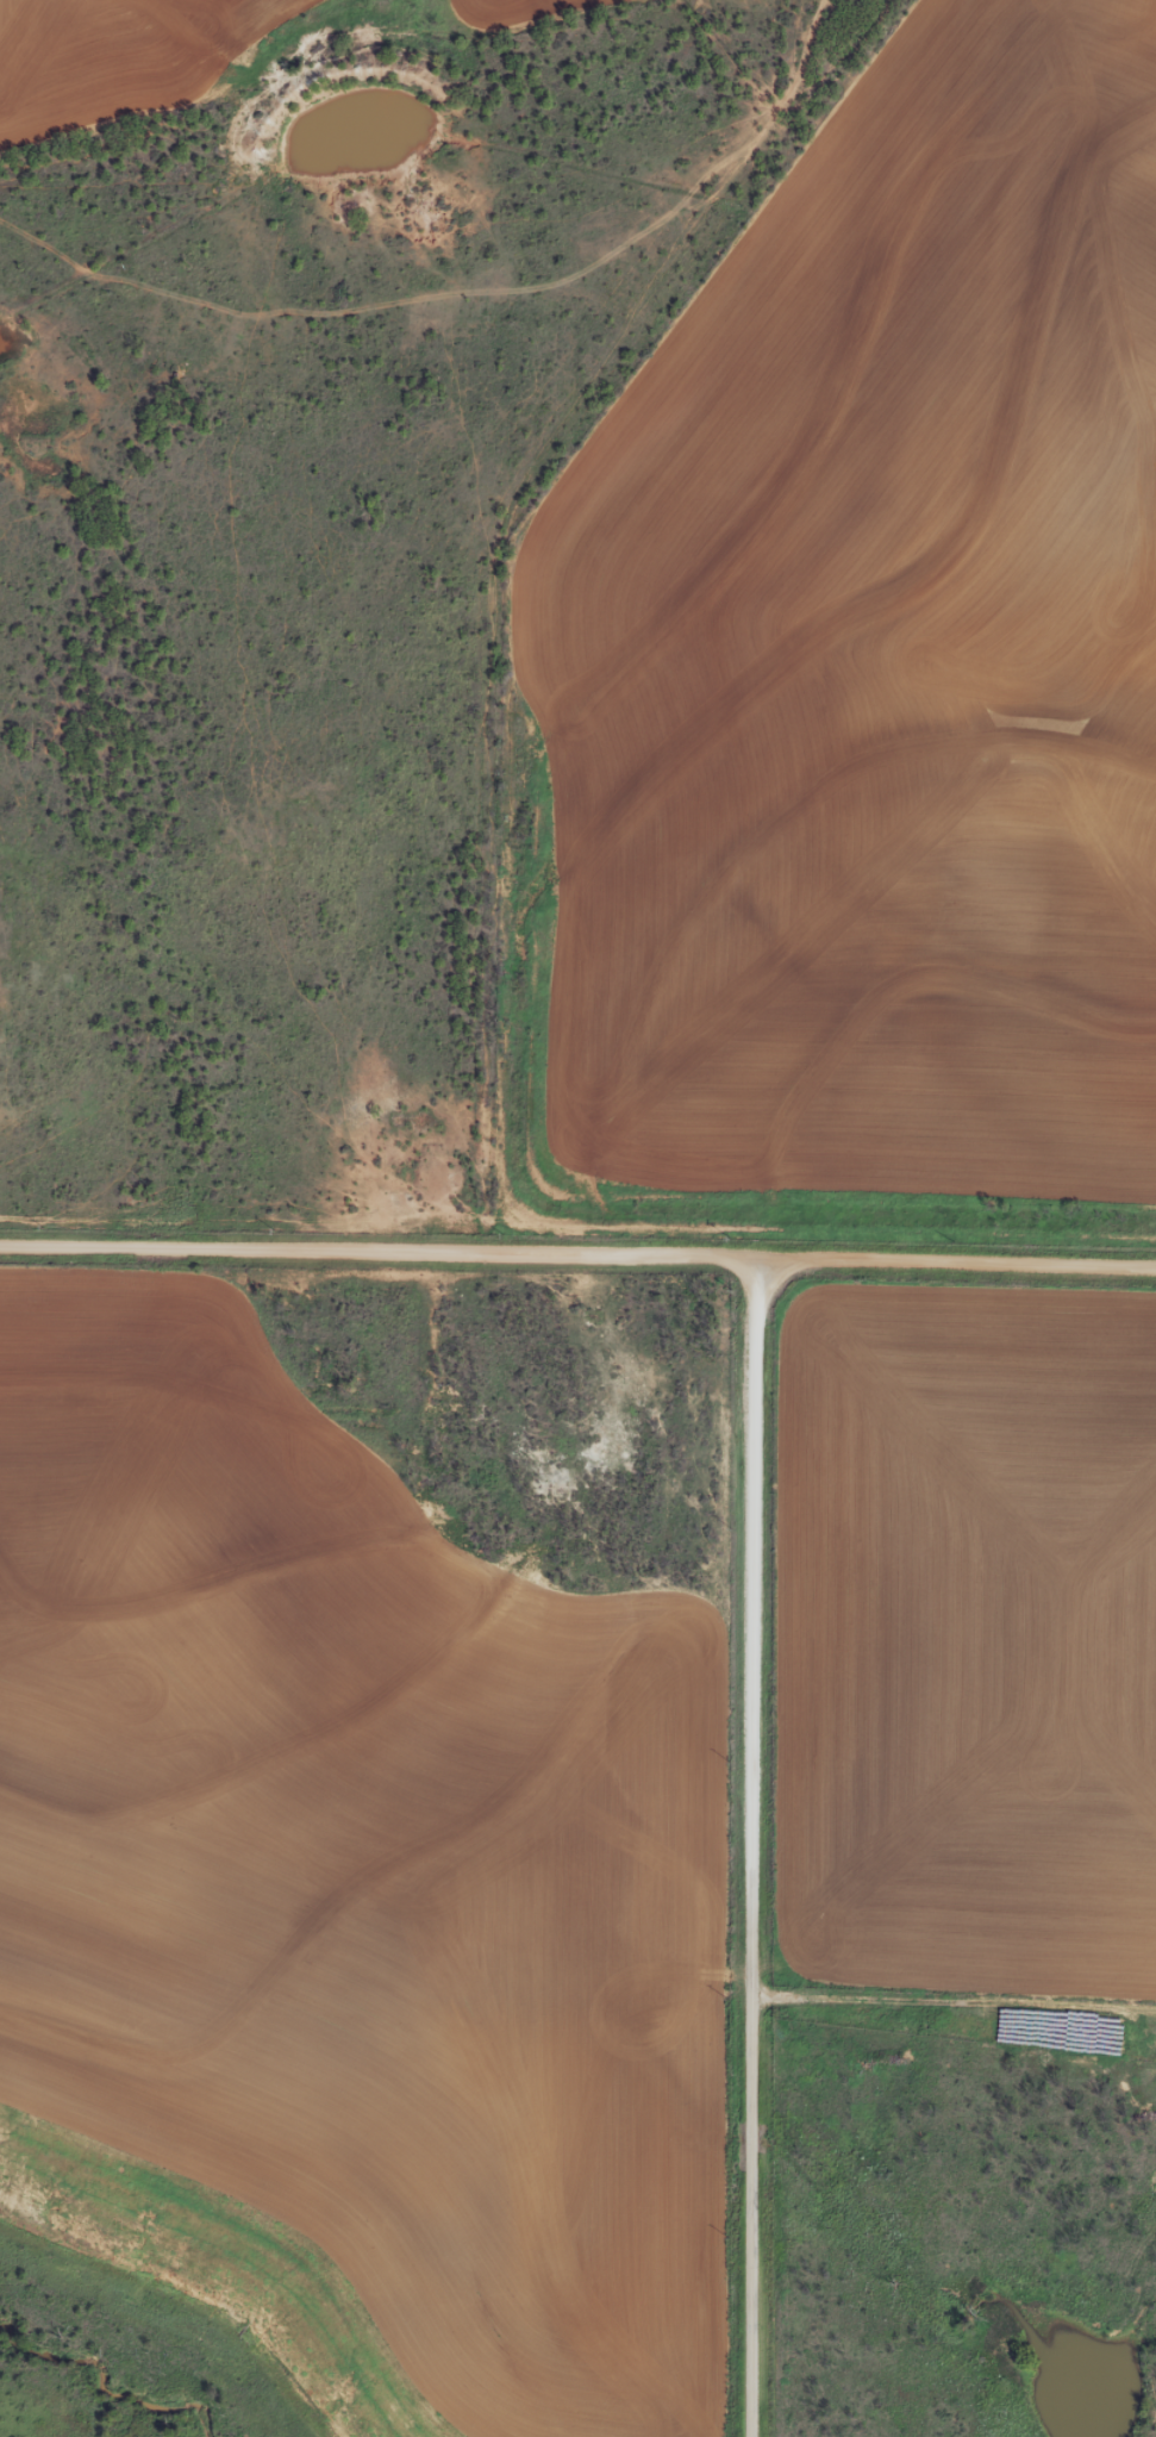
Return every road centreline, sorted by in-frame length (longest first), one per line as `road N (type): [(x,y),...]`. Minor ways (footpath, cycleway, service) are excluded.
road 1 (residential): [(755,2436),(761,1258)]
road 2 (residential): [(761,1258),(0,1245)]
road 3 (residential): [(761,1258),(1155,1270)]

